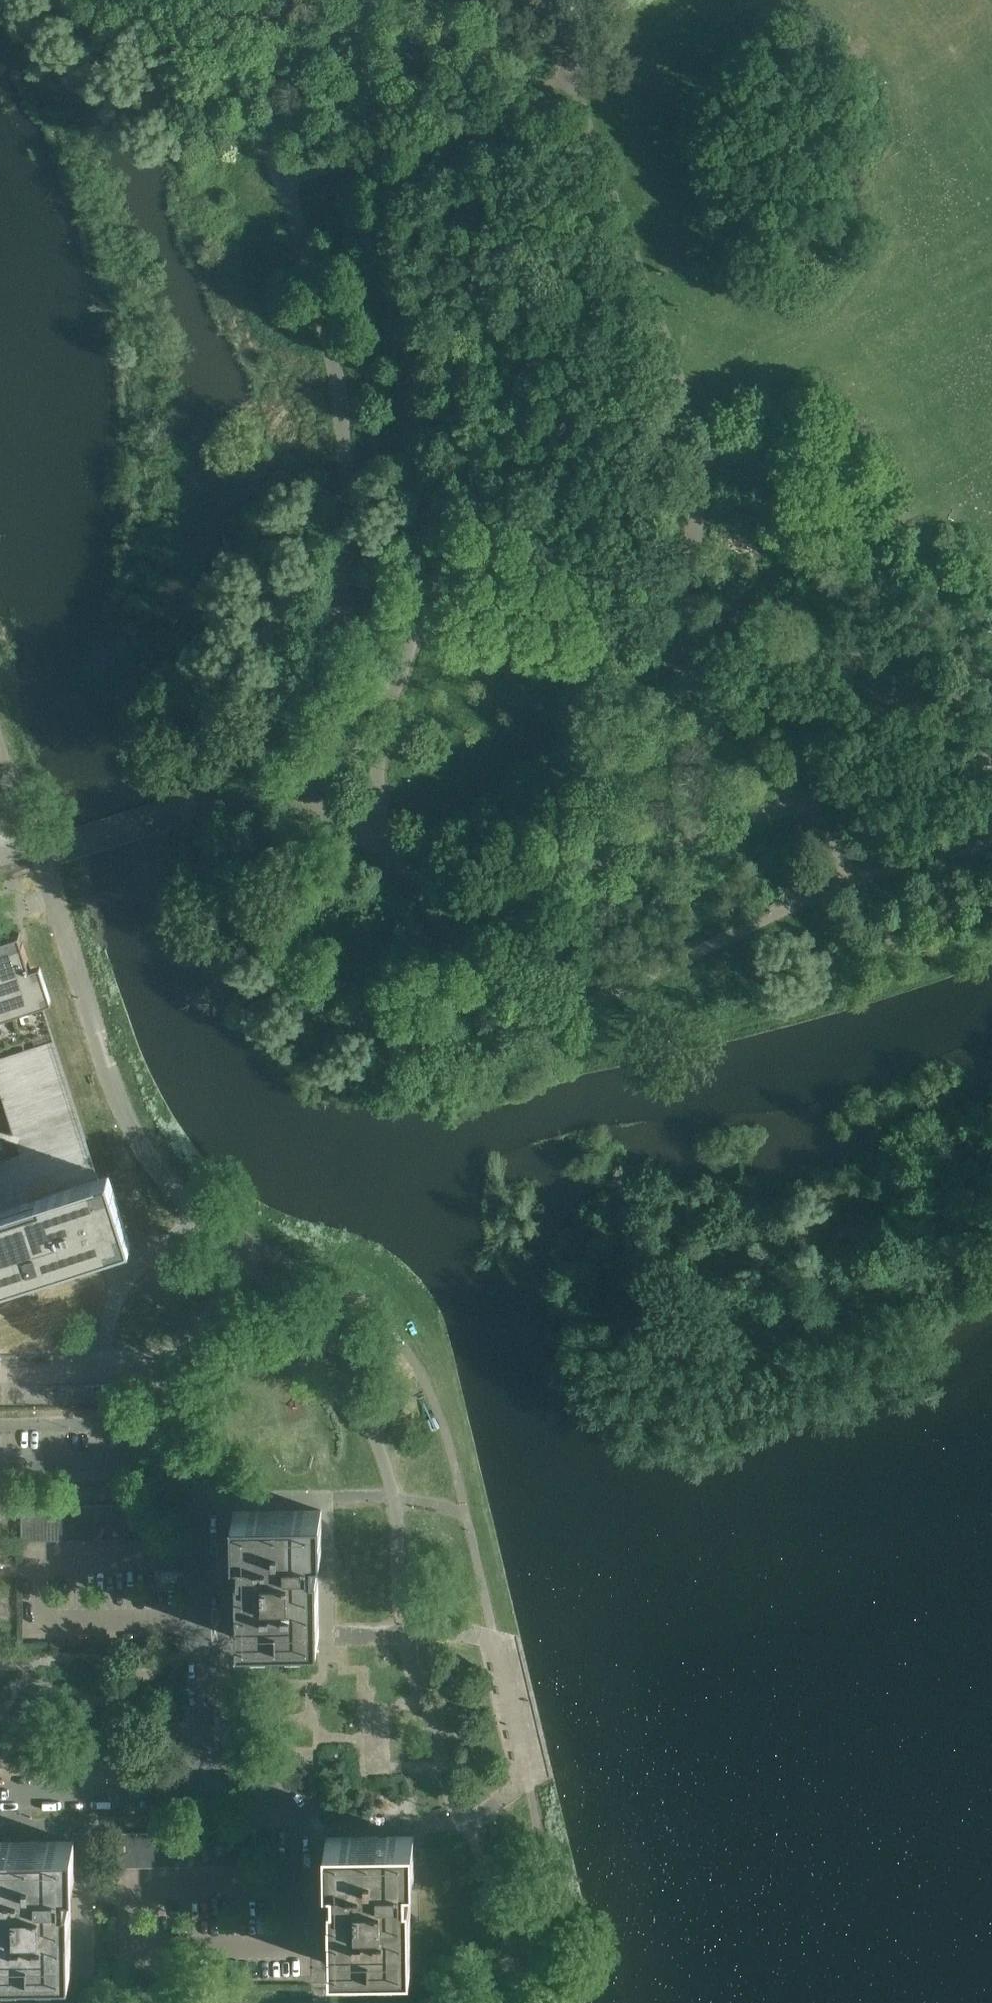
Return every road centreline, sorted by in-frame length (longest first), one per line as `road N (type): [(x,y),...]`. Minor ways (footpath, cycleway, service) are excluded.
road 1 (residential): [(209,1791),(193,1484),(174,1467),(156,1465),(0,1466)]
road 2 (residential): [(209,1791),(0,1793)]
road 3 (residential): [(294,1887),(294,1821),(283,1797),(209,1791)]

